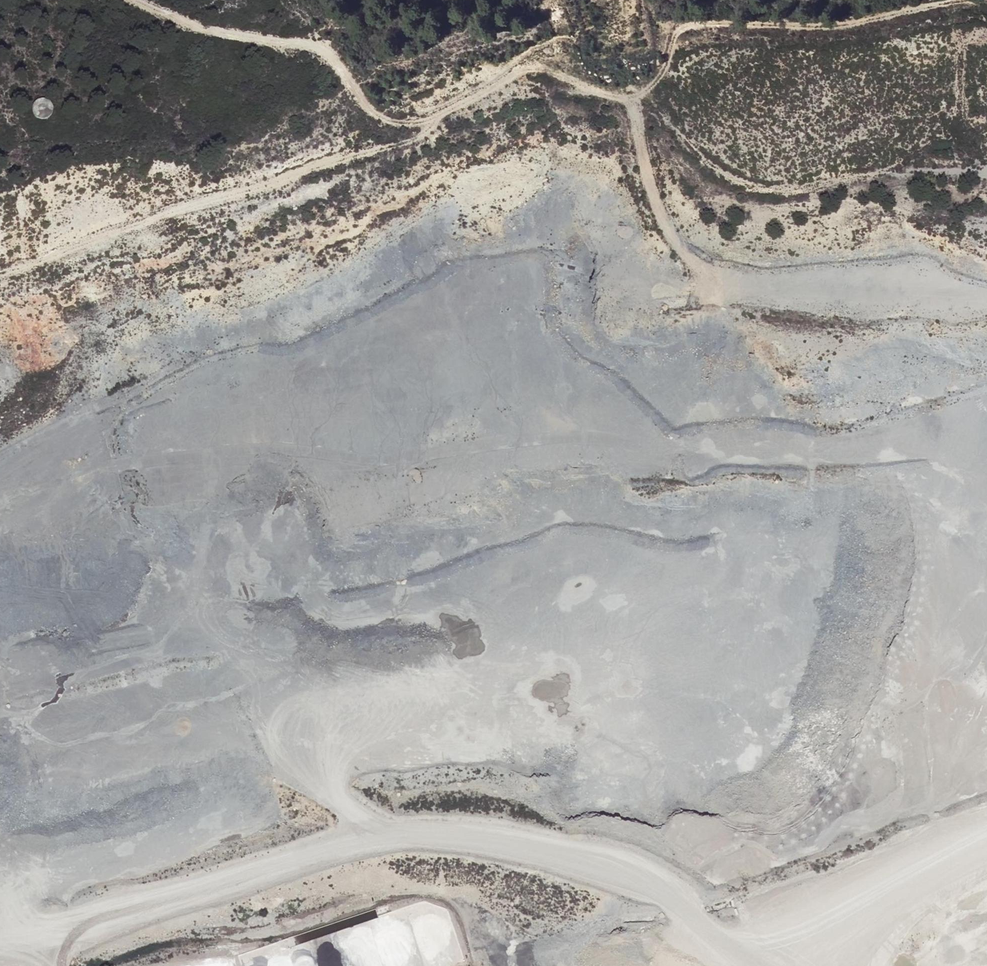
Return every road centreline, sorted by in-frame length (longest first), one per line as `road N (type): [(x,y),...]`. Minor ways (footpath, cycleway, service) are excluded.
road 1 (track): [(982,0),(840,22),(681,27),(665,69),(638,97),(622,99),(676,129),(720,175),(762,193),(908,171),(986,174)]
road 2 (track): [(126,0),(225,33),(316,49),(372,111),(430,126)]

